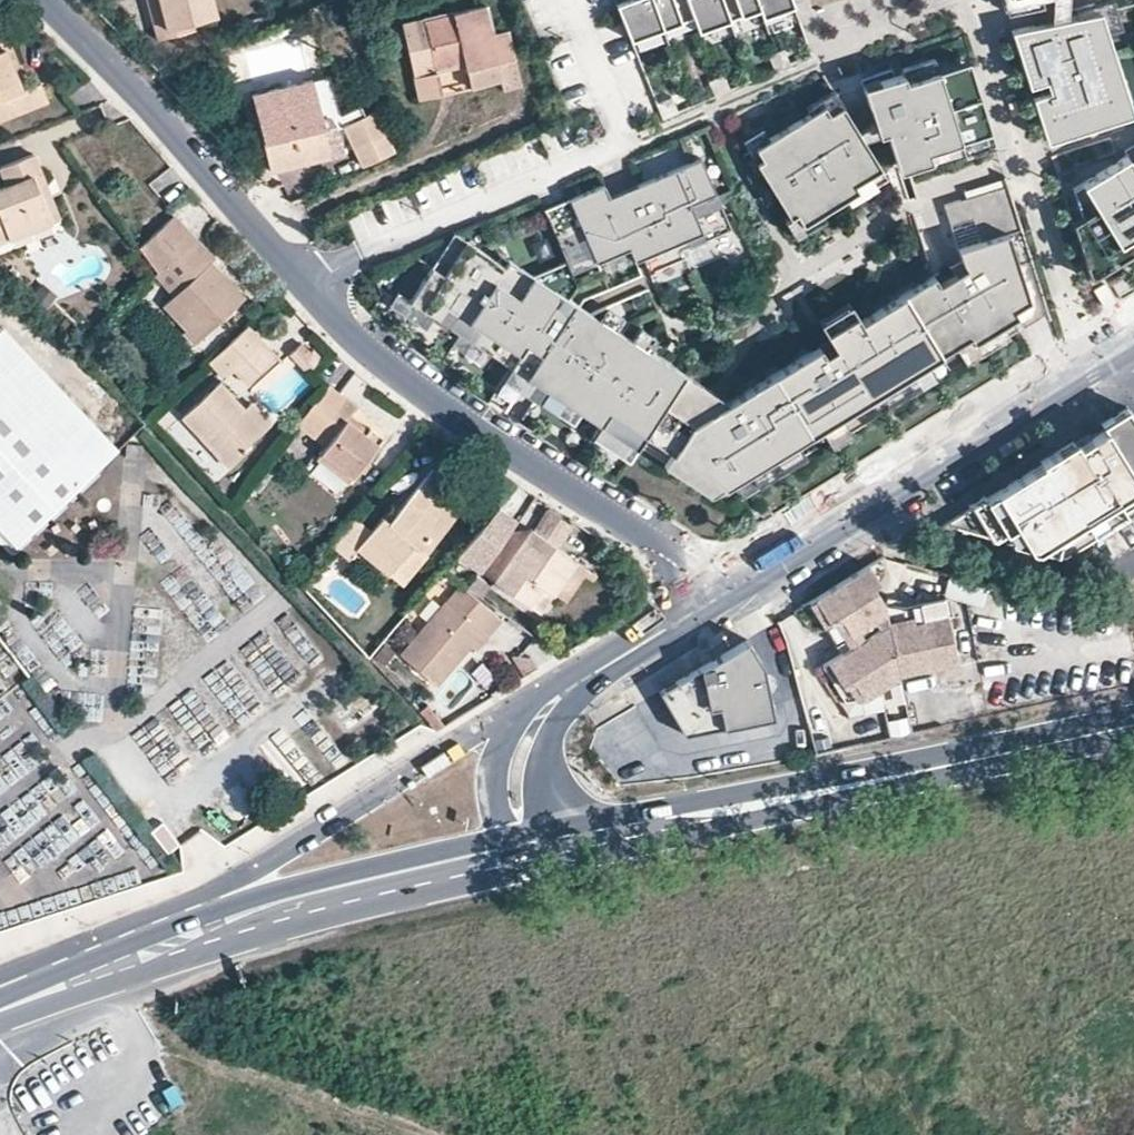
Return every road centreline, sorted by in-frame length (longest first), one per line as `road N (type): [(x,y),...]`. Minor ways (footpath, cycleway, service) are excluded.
road 1 (residential): [(50,0),(342,326),(399,379),(664,553),(707,604)]
road 2 (primary): [(571,836),(747,808),(1133,723)]
road 3 (tertiary): [(579,684),(559,686),(198,902),(114,969)]
road 4 (tertiary): [(1133,341),(707,604)]
road 5 (primary): [(114,969),(248,913),(505,848)]
road 6 (tertiary): [(579,684),(504,734),(494,792),(505,848)]
road 7 (tertiary): [(571,836),(546,751),(579,684)]
road 8 (tertiary): [(707,604),(579,684)]
road 9 (primary): [(0,1014),(114,969)]

